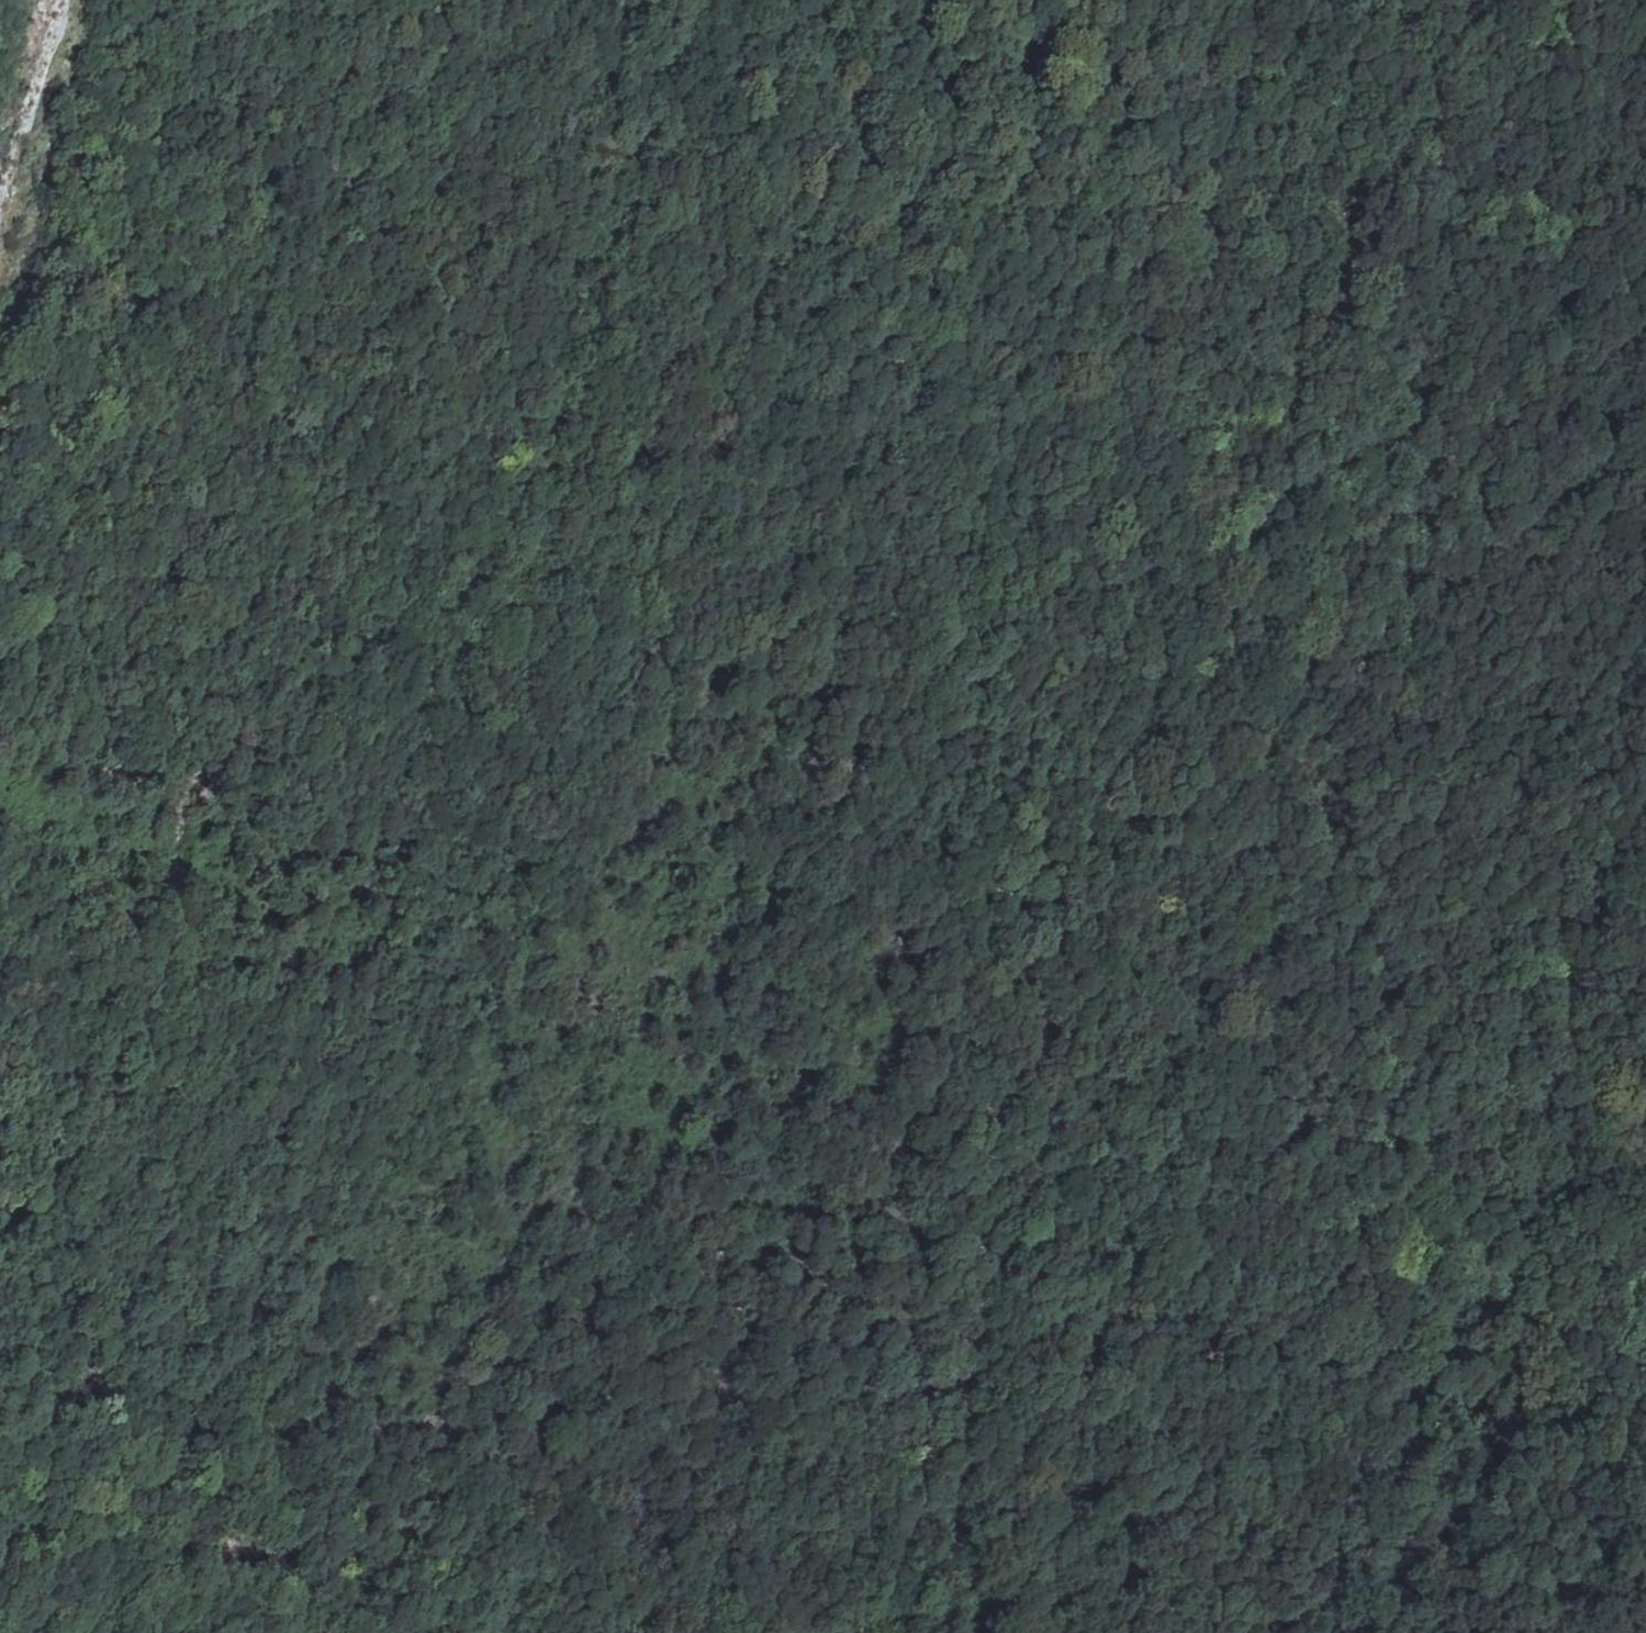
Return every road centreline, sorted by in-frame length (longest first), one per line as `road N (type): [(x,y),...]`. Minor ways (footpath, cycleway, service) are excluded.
road 1 (track): [(779,0),(845,81),(889,221),(898,330),(917,398),(935,550),(991,786),(1007,910),(974,1316),(951,1494),(979,1632)]

